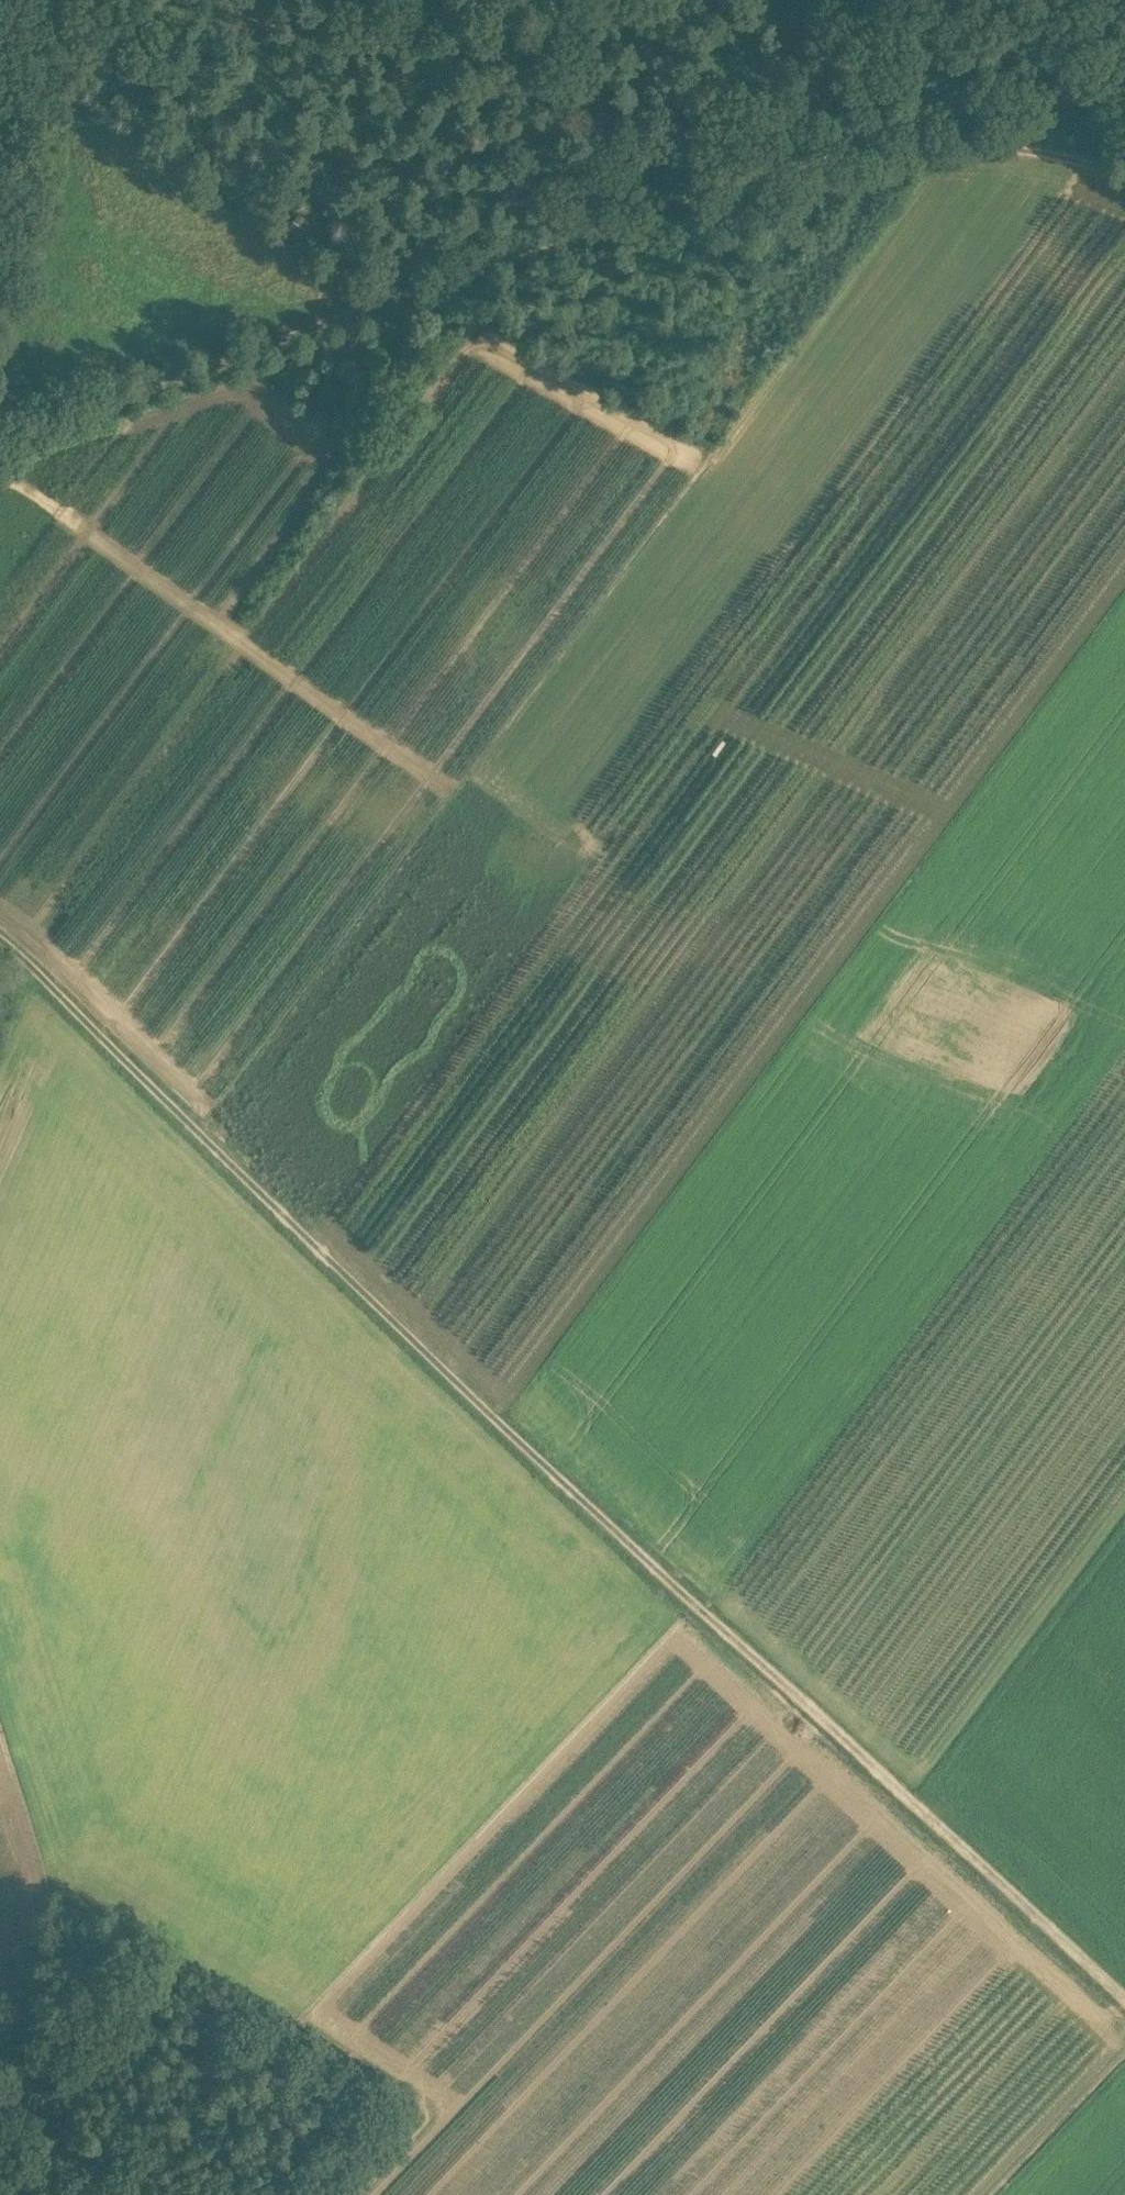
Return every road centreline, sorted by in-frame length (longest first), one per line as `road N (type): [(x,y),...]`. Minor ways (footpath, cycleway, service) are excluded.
road 1 (track): [(1124,2003),(0,942)]
road 2 (track): [(0,443),(743,169),(857,144),(965,136),(1077,146),(1124,165)]

